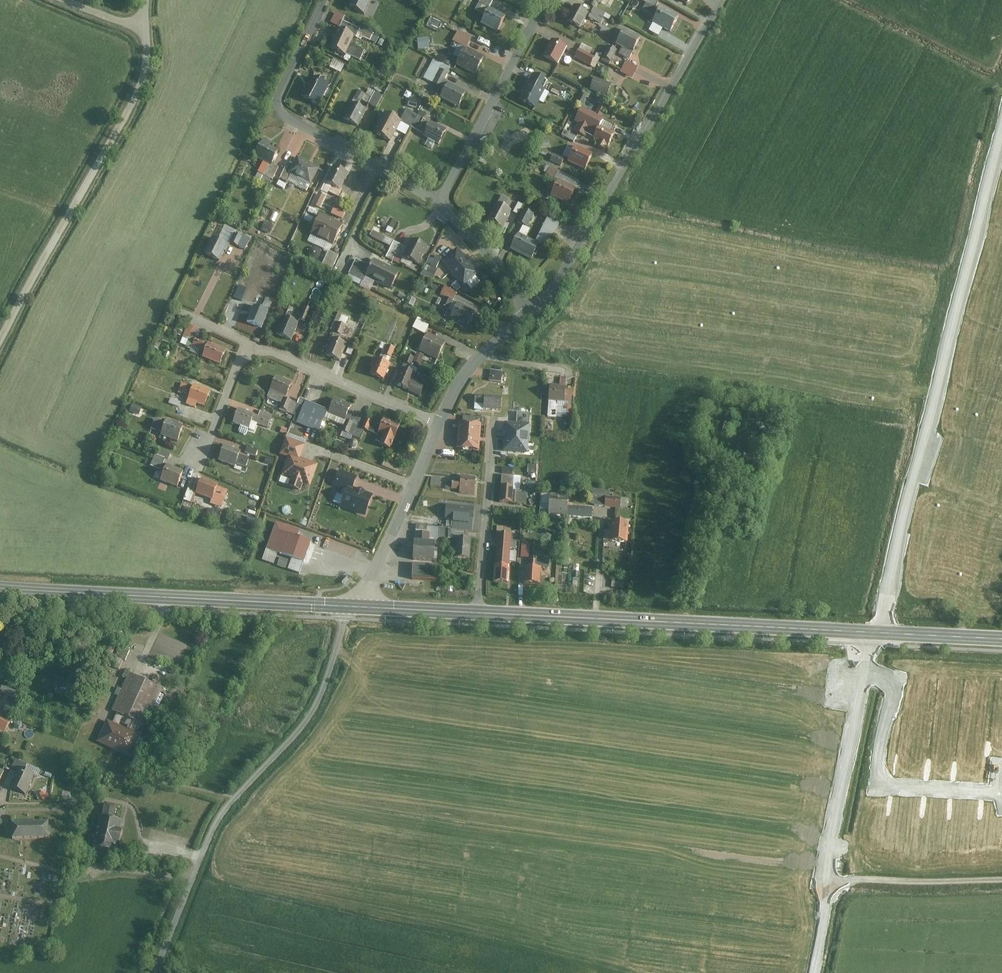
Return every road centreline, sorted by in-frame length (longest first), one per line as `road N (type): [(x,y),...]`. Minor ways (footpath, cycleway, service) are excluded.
road 1 (secondary): [(480,613),(1001,639)]
road 2 (unclassified): [(343,607),(316,705),(221,814),(153,972)]
road 3 (residential): [(723,0),(556,289),(534,311)]
road 4 (residential): [(0,340),(138,96),(143,31)]
road 5 (secondary): [(0,588),(343,607)]
road 6 (residential): [(442,207),(274,113),(327,0)]
road 7 (track): [(1001,880),(846,883),(829,902),(813,972)]
road 8 (residential): [(442,207),(544,0)]
road 9 (residential): [(439,424),(251,345)]
road 10 (residential): [(439,424),(366,608)]
road 11 (residential): [(480,613),(494,427)]
road 12 (residential): [(534,311),(467,375),(439,424)]
road 13 (residential): [(534,311),(442,207)]
road 14 (residential): [(199,457),(251,345)]

